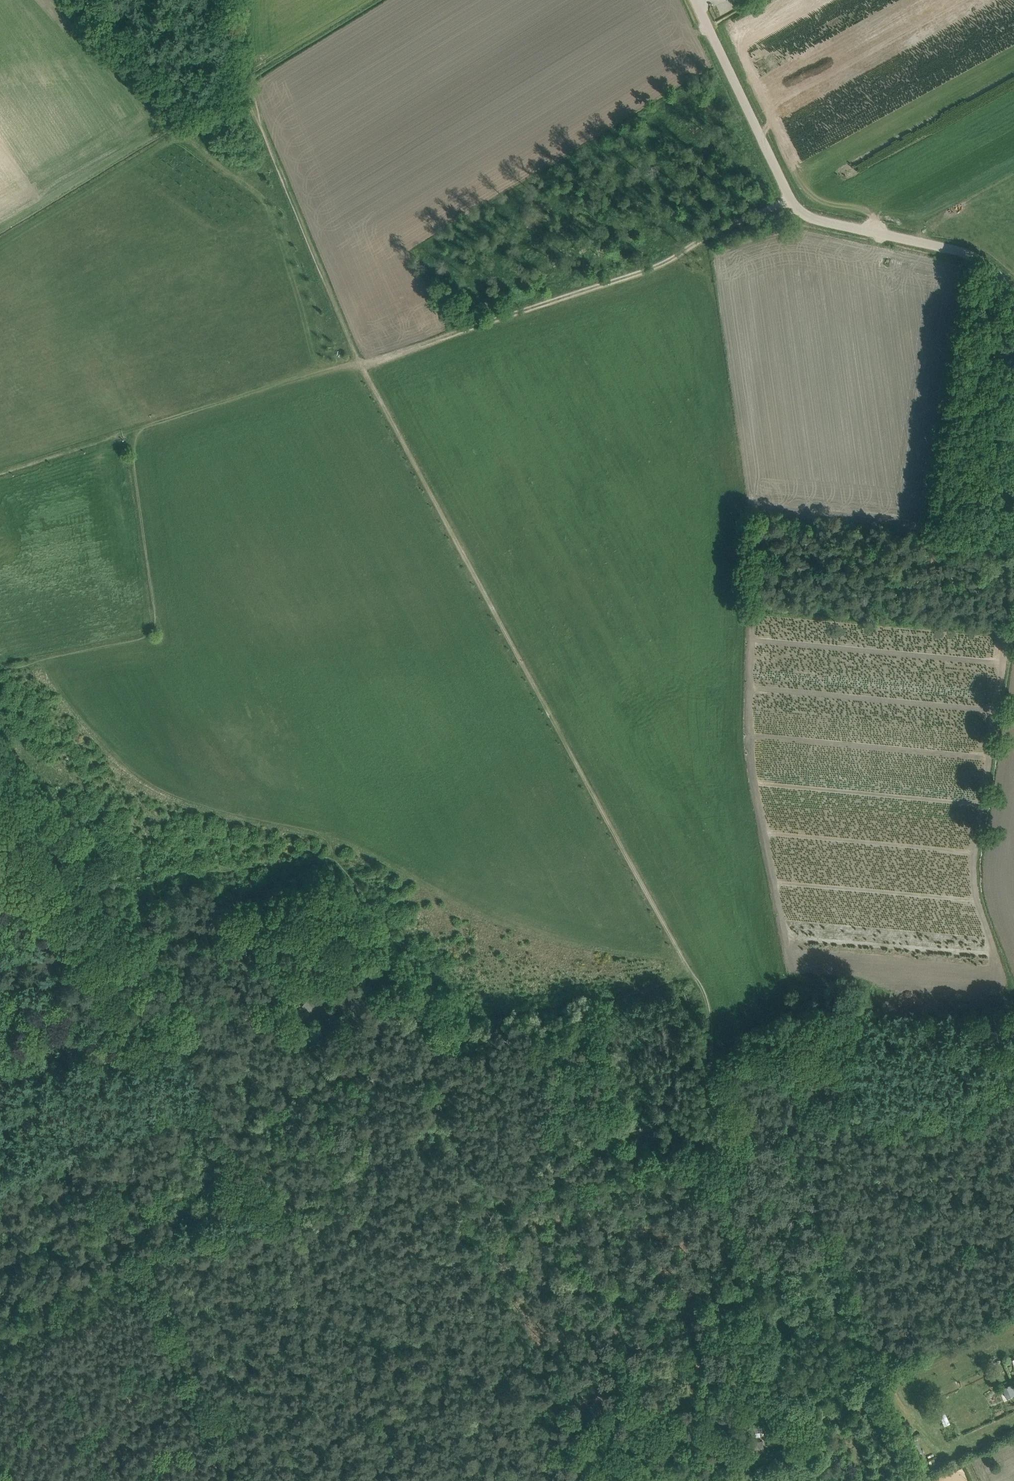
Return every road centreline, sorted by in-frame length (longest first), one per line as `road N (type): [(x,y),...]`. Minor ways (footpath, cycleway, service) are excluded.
road 1 (unclassified): [(1013,287),(974,256),(799,211),(695,0)]

